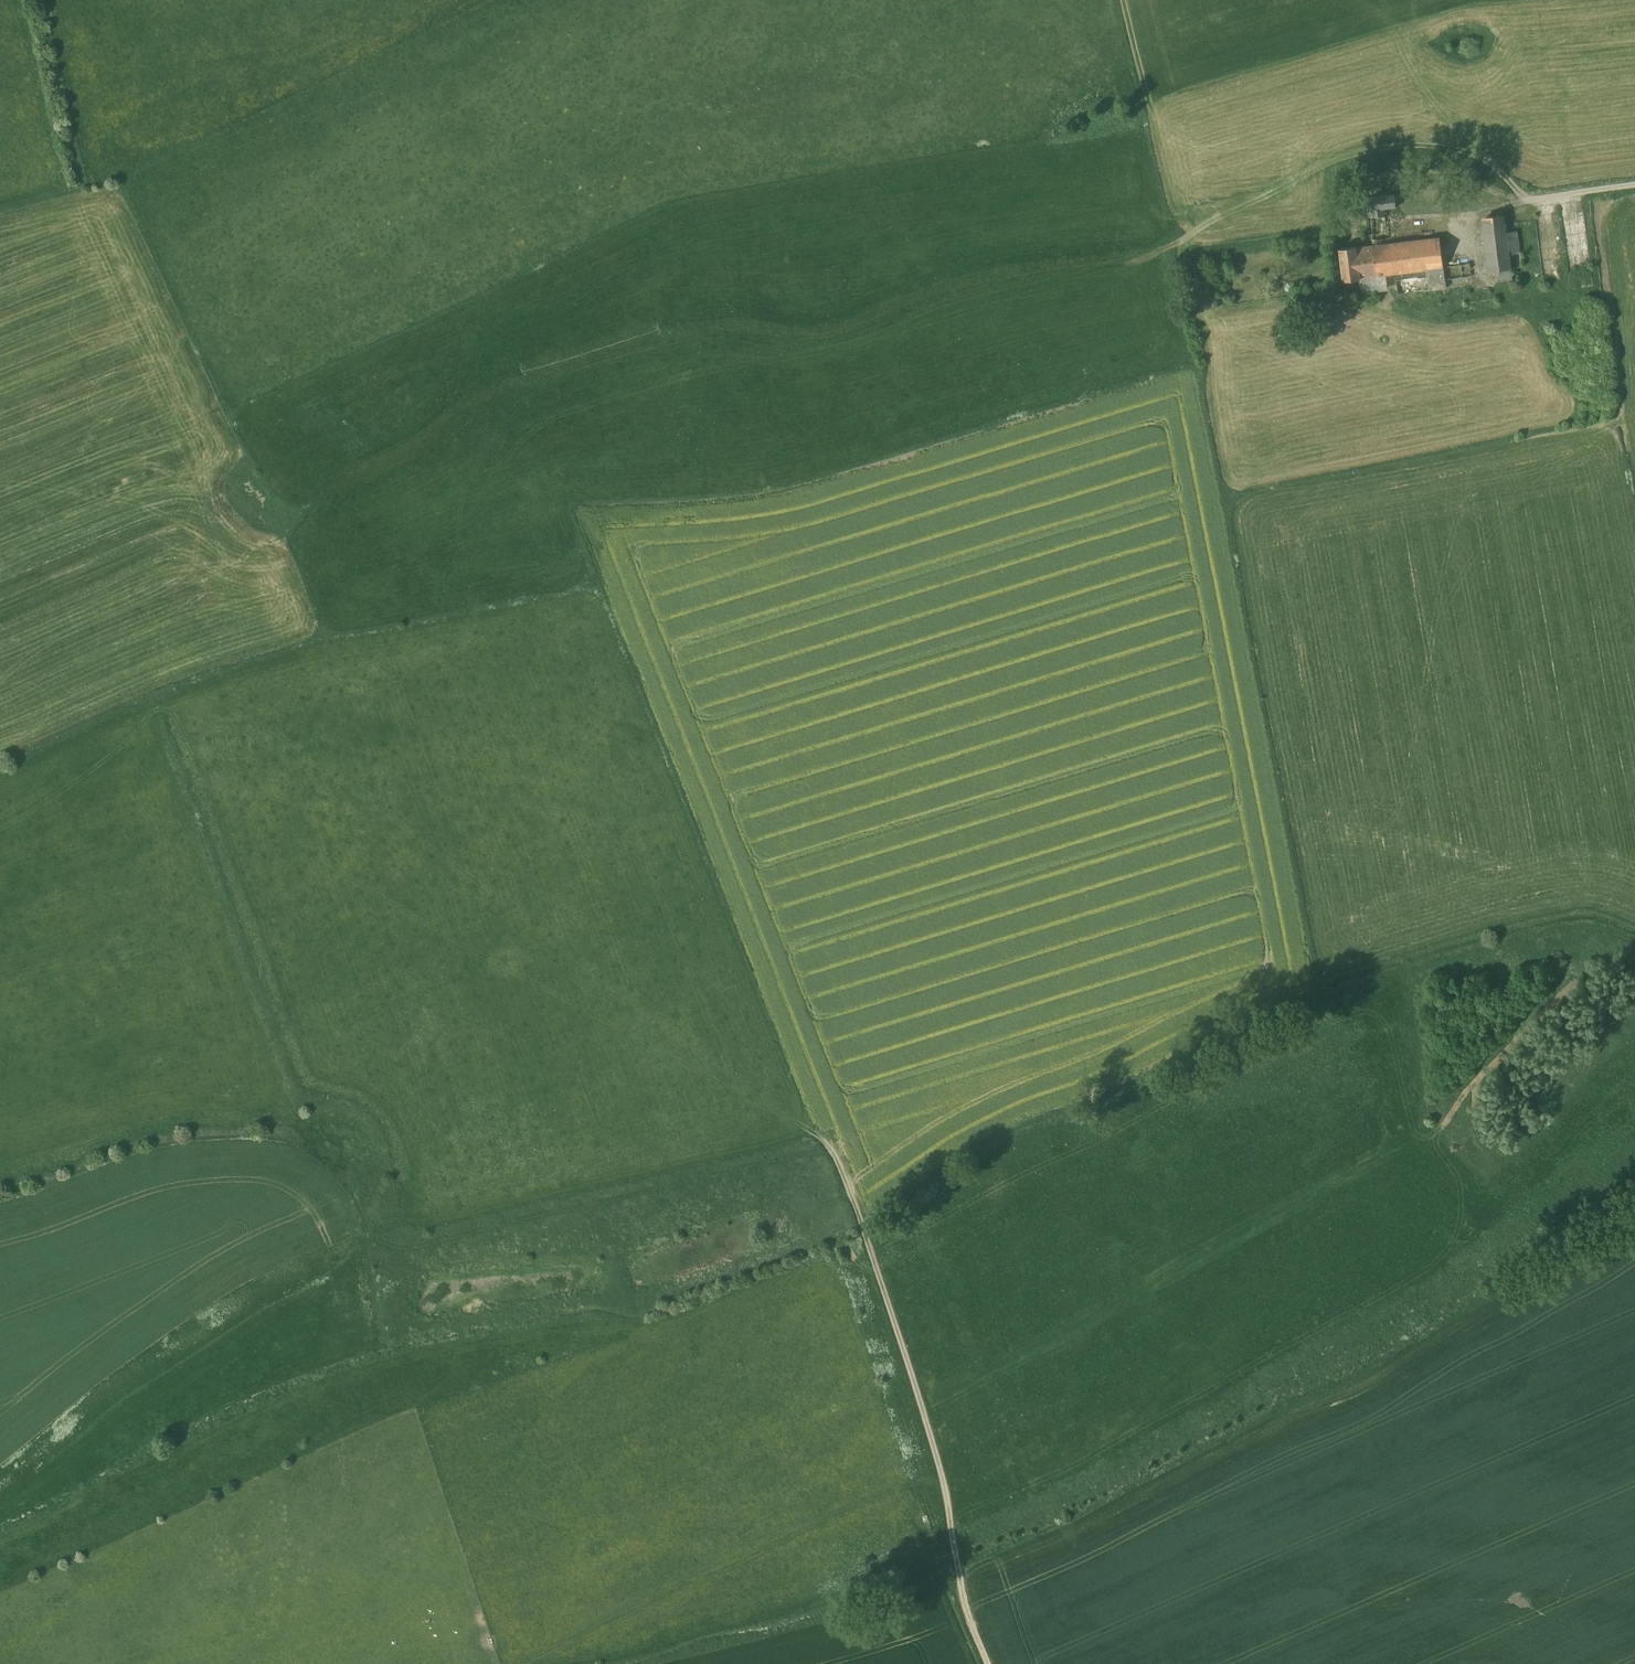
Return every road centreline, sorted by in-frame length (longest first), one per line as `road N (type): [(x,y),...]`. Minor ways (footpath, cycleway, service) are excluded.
road 1 (track): [(988,1663),(967,1607),(936,1454),(829,1143)]
road 2 (unclassified): [(1463,207),(1634,185)]

